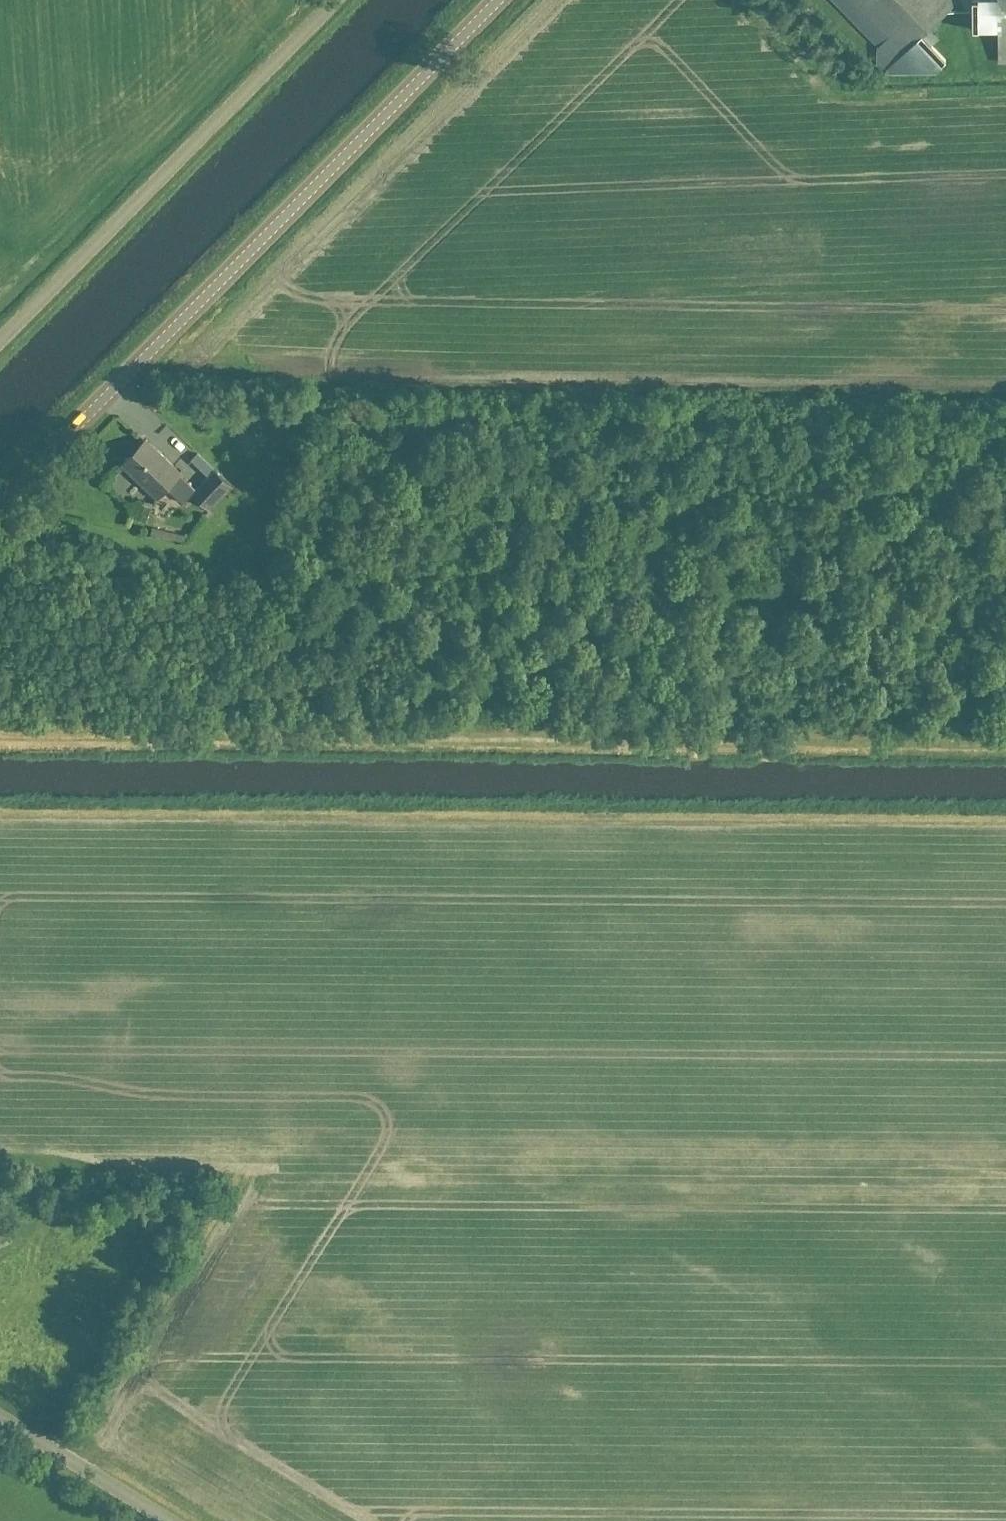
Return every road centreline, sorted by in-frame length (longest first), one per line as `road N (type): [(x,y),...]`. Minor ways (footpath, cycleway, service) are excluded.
road 1 (tertiary): [(0,516),(508,0)]
road 2 (unclassified): [(0,342),(338,0)]
road 3 (unclassified): [(167,1520),(0,1417)]

